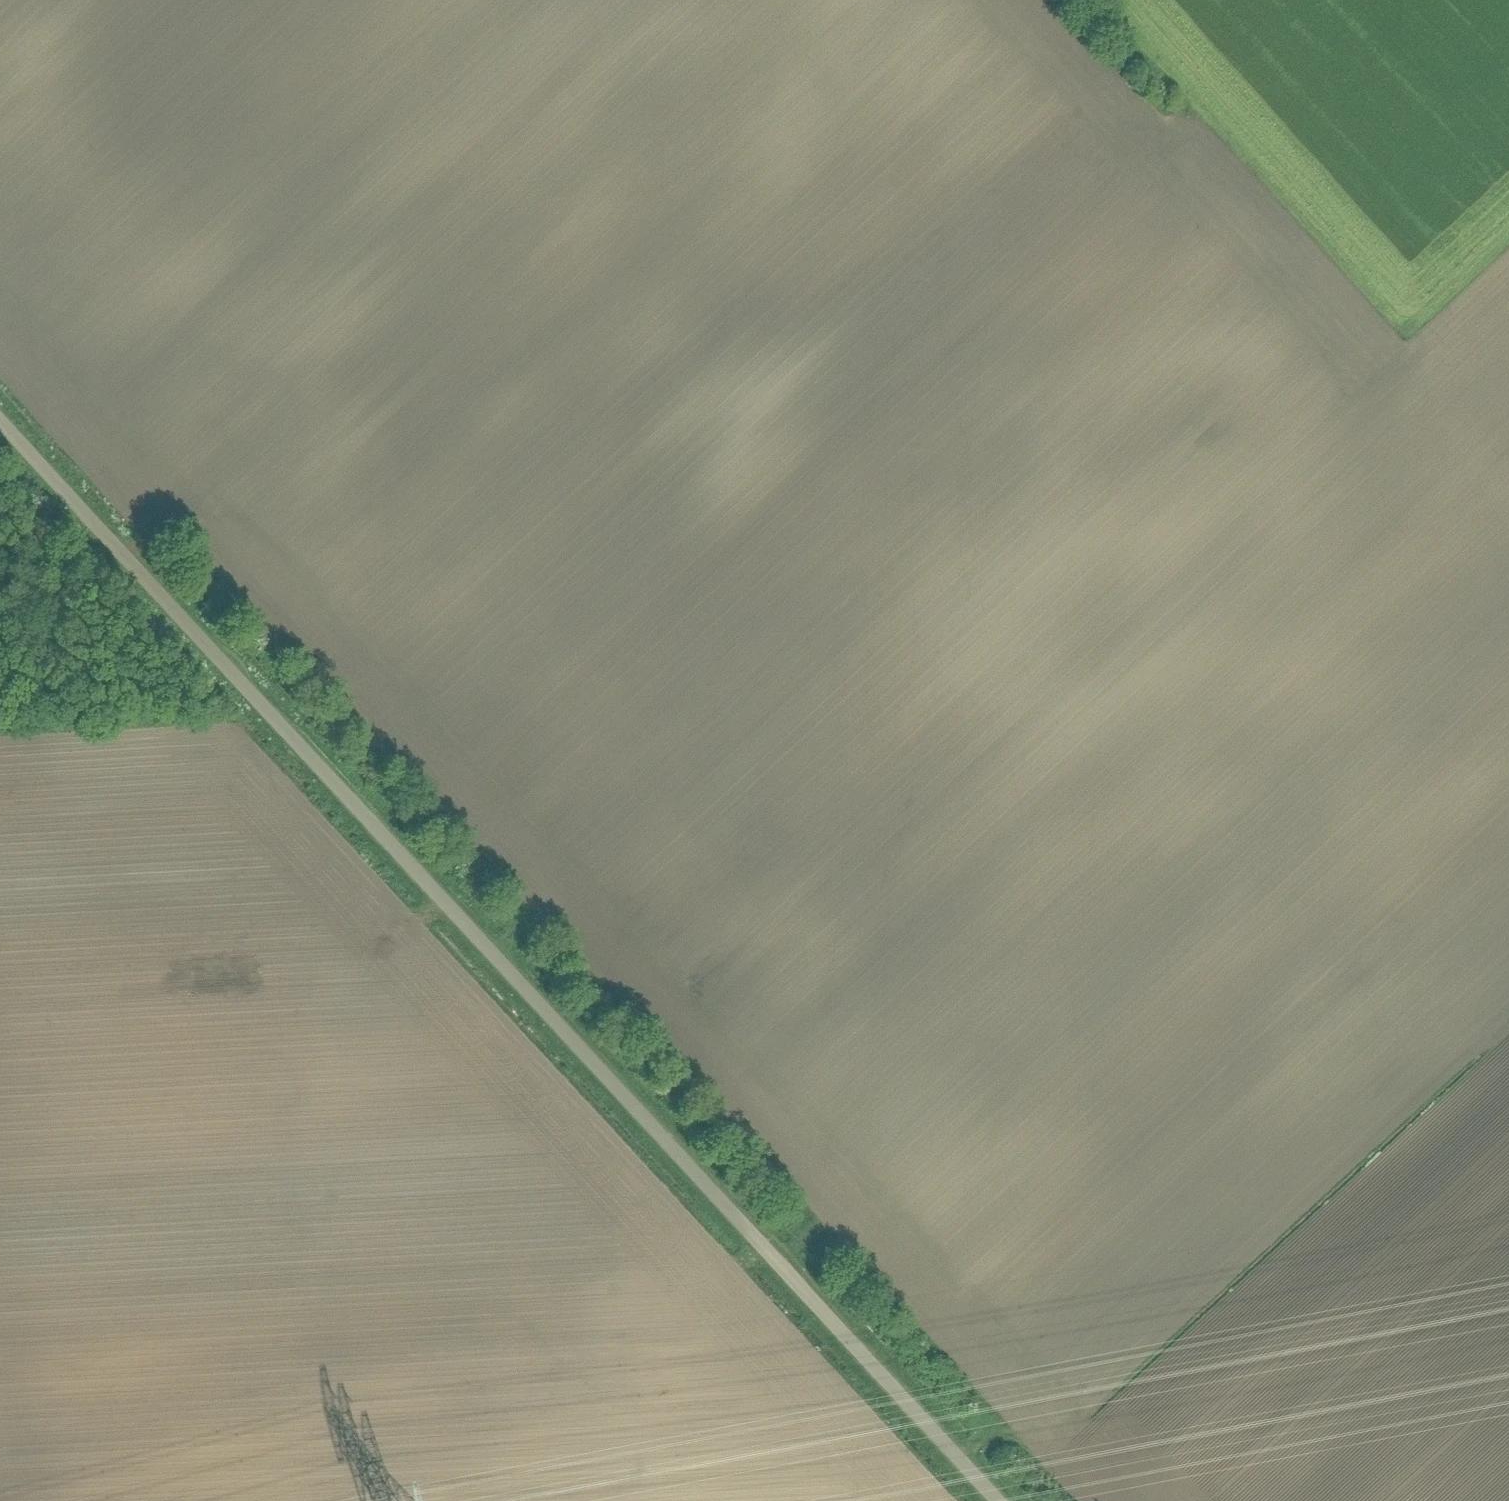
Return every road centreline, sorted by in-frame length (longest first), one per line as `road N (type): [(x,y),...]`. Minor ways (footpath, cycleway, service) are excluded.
road 1 (unclassified): [(997,1500),(0,421)]

